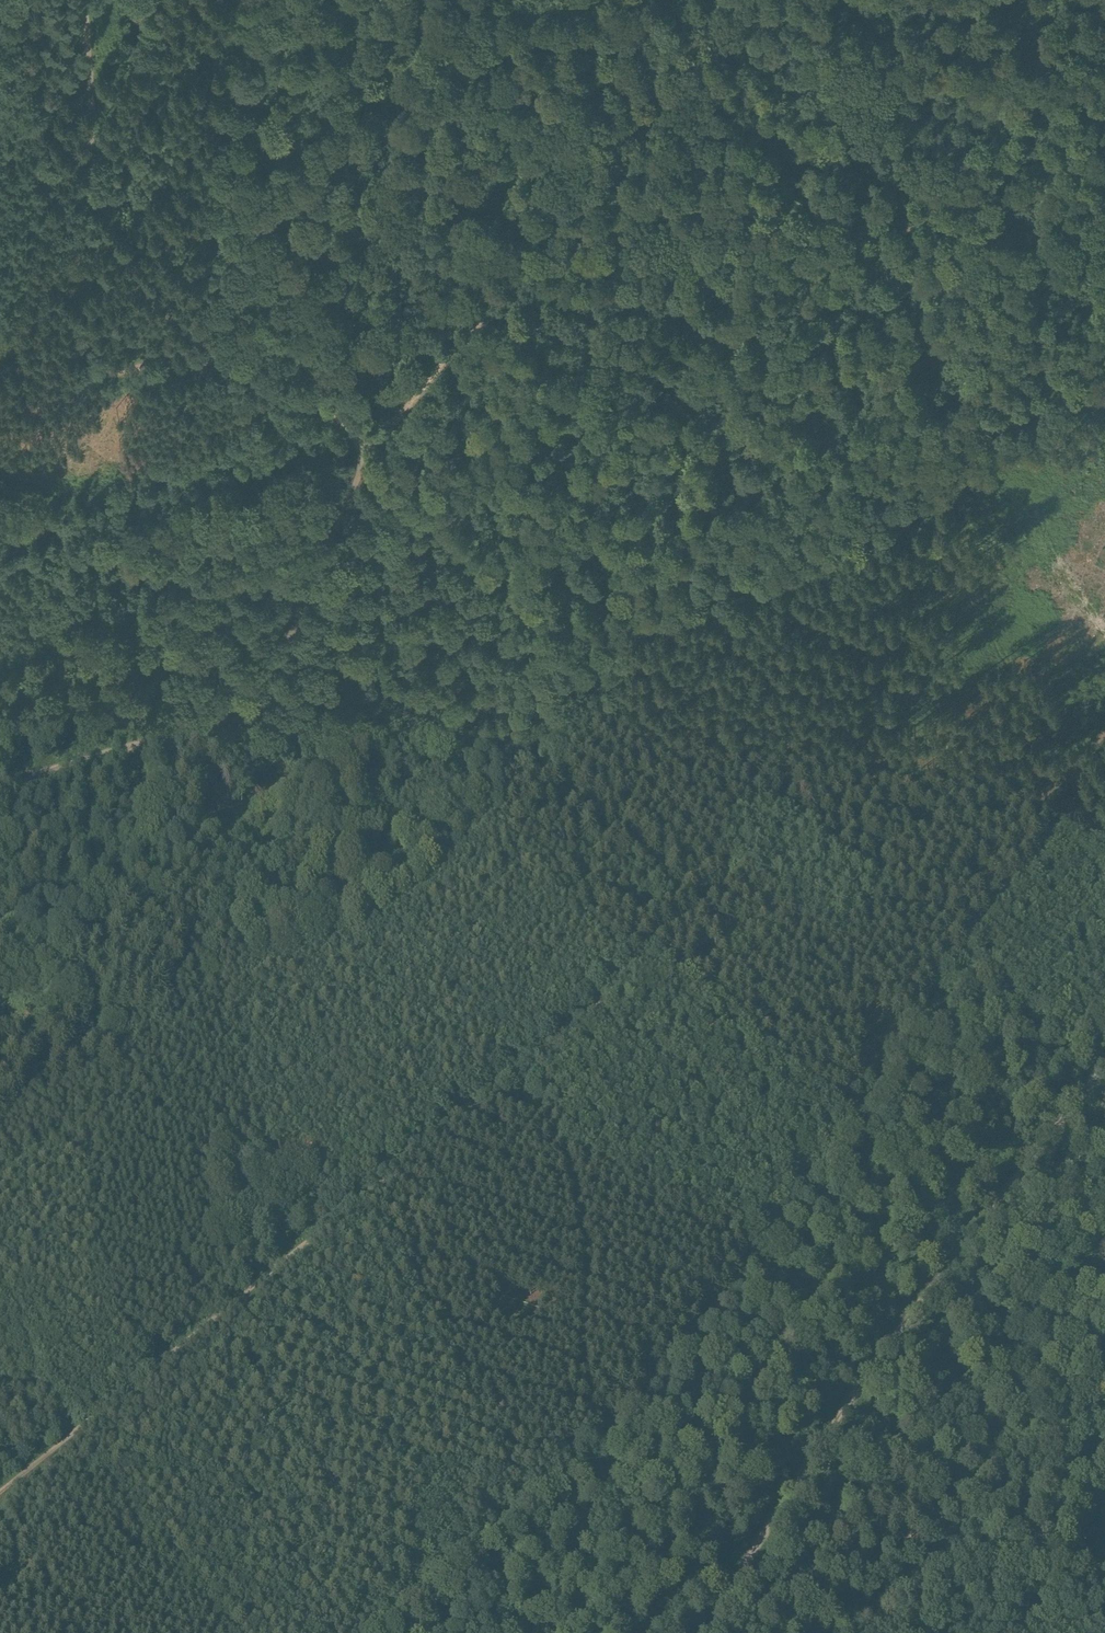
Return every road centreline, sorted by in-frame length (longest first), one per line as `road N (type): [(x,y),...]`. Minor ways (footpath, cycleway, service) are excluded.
road 1 (track): [(1104,722),(995,817),(787,846),(0,1494)]
road 2 (track): [(711,1632),(736,1580),(834,1427),(1104,1066)]
road 3 (track): [(85,0),(90,127),(75,253),(76,312),(89,353),(126,367),(228,356),(330,404),(359,444)]
road 4 (track): [(359,444),(358,470),(286,644),(257,684),(200,724),(50,769),(0,794)]

